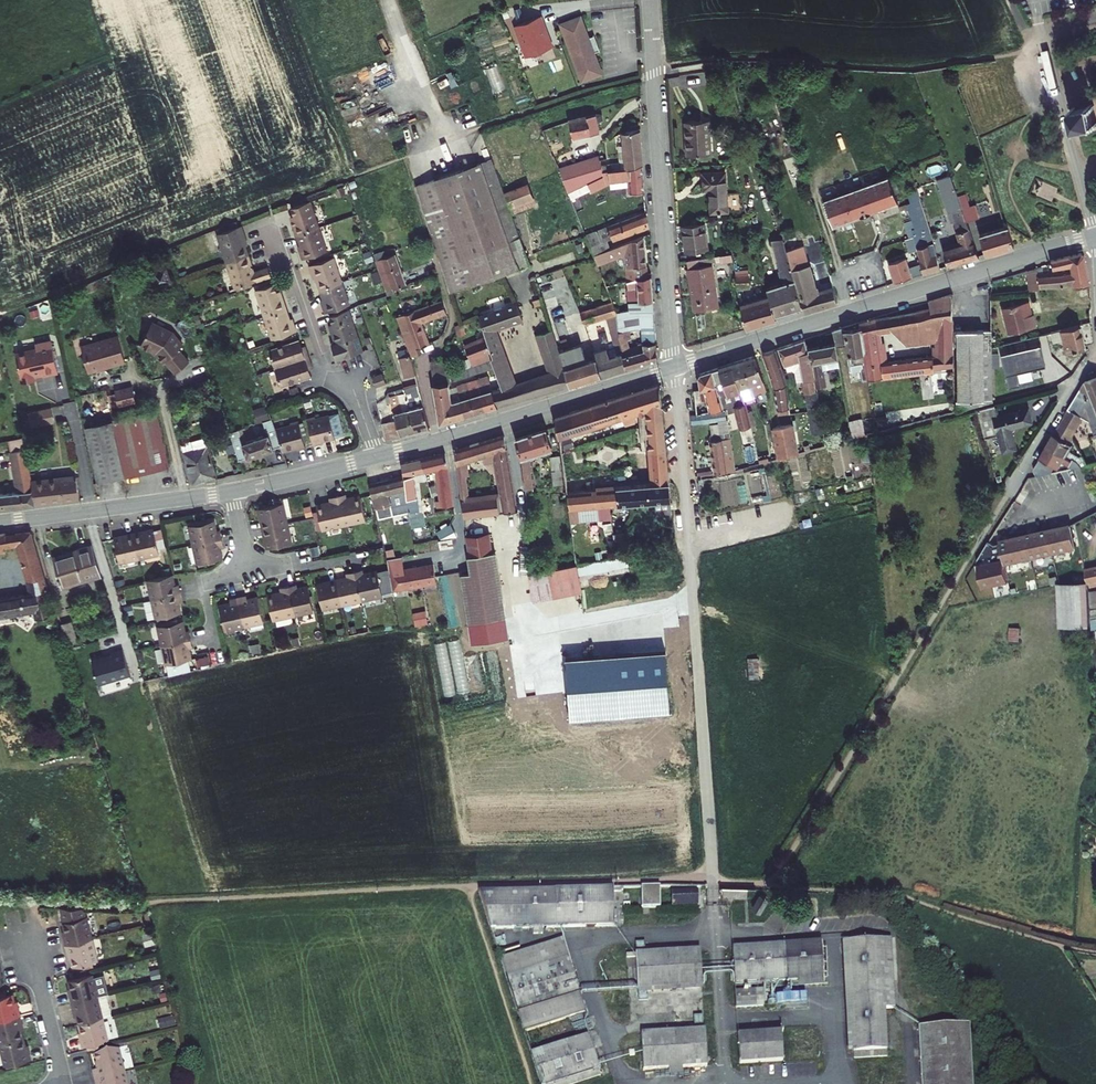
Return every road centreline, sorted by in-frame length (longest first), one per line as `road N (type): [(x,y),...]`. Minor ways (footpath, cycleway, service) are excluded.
road 1 (residential): [(673,367),(713,881)]
road 2 (tertiary): [(1095,236),(673,367)]
road 3 (residential): [(648,0),(673,367)]
road 4 (tertiary): [(673,367),(378,457)]
road 5 (residential): [(716,934),(613,938),(580,947),(623,1083)]
road 6 (residential): [(1095,19),(1055,30),(1047,44),(1095,235)]
road 7 (residential): [(270,235),(297,281),(325,365),(352,388),(378,457)]
road 8 (tertiary): [(231,491),(0,522)]
road 9 (residential): [(838,1016),(833,937),(716,934)]
road 10 (tertiary): [(378,457),(231,491)]
road 11 (residential): [(28,941),(64,1083)]

